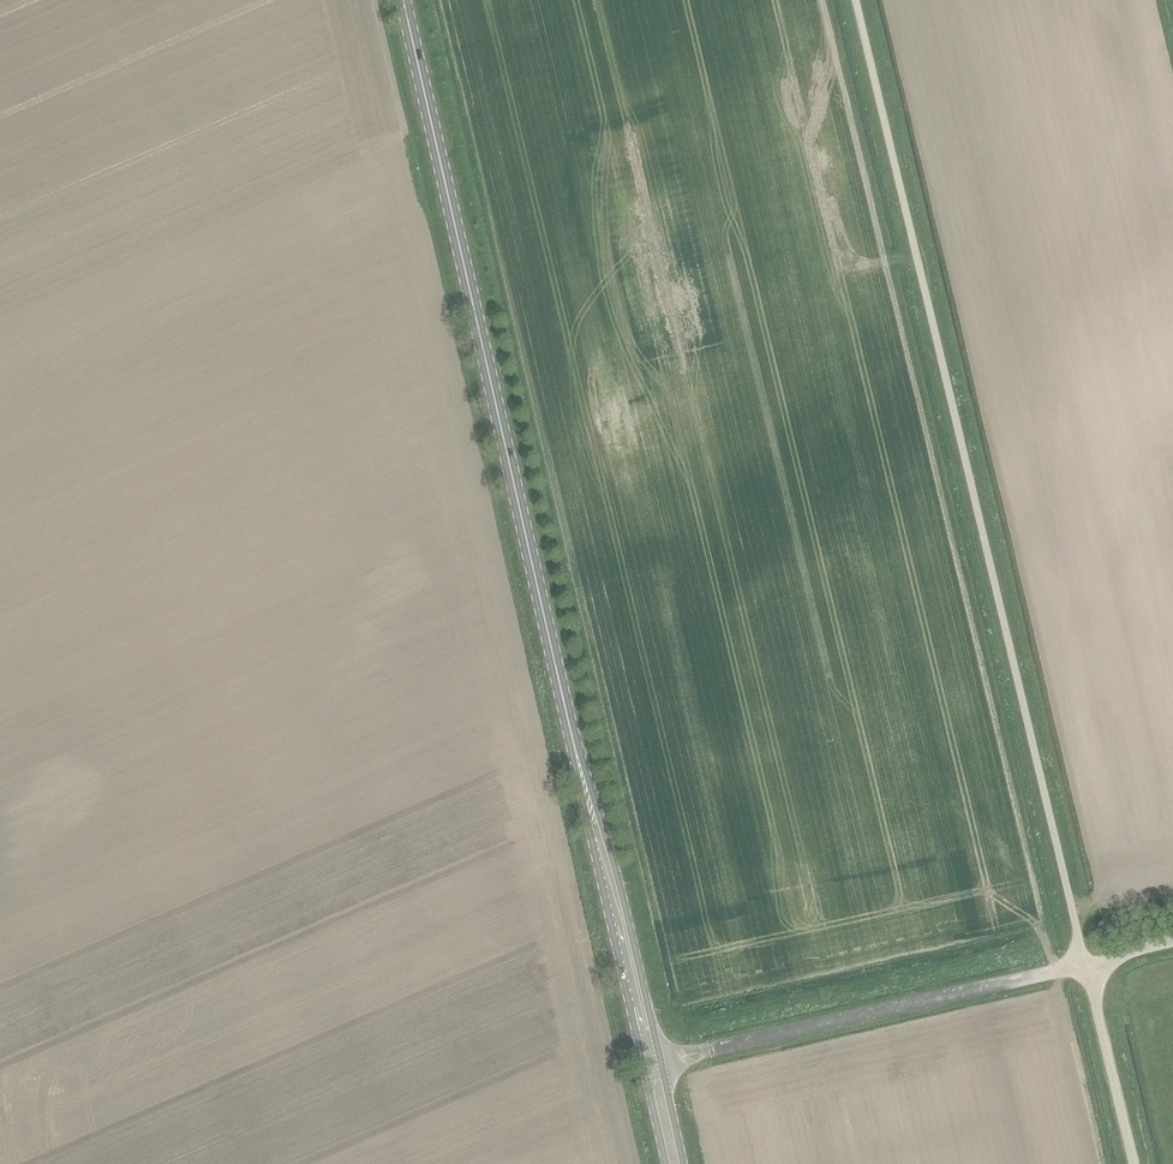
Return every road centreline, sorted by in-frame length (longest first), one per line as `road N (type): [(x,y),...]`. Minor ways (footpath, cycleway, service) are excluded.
road 1 (primary): [(643,1067),(399,0)]
road 2 (unclassified): [(1084,967),(854,0)]
road 3 (unclassified): [(1084,967),(643,1067)]
road 4 (unclassified): [(1131,1163),(1084,967)]

